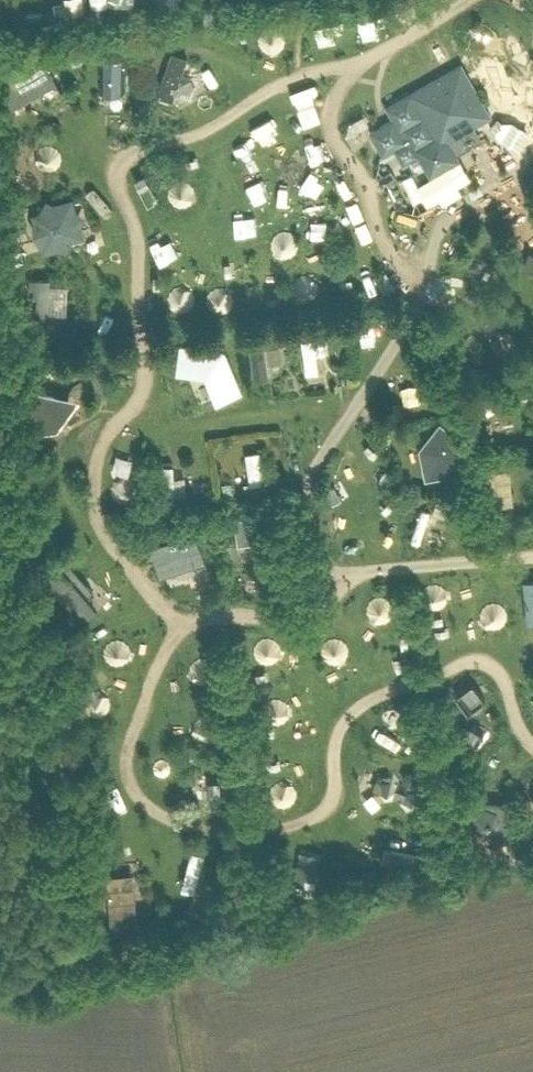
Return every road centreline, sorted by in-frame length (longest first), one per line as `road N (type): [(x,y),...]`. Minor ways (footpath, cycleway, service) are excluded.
road 1 (track): [(532,744),(502,678),(480,659),(464,660),(347,716),(330,801),(317,816),(231,834),(166,819),(146,805),(127,785),(124,757),(153,672),(183,627),(196,615),(318,617),(346,572)]
road 2 (track): [(188,622),(108,538),(94,499),(99,448),(144,393),(147,367),(139,243),(116,177),(122,162),(145,145),(210,130),(298,77),(380,52),(460,0)]
road 3 (track): [(420,299),(380,237),(360,174),(333,136),(327,115),(350,64)]

